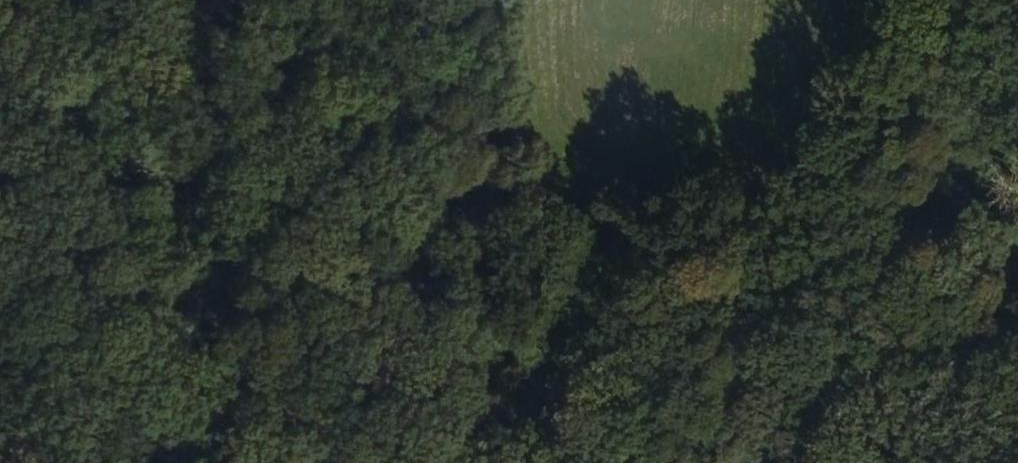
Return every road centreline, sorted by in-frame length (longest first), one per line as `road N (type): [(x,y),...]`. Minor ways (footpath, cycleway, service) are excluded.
road 1 (track): [(311,0),(490,192),(724,309),(750,274),(821,239),(1017,339)]
road 2 (track): [(821,239),(995,0)]
road 3 (track): [(724,309),(607,462)]
road 4 (track): [(490,192),(476,0)]

